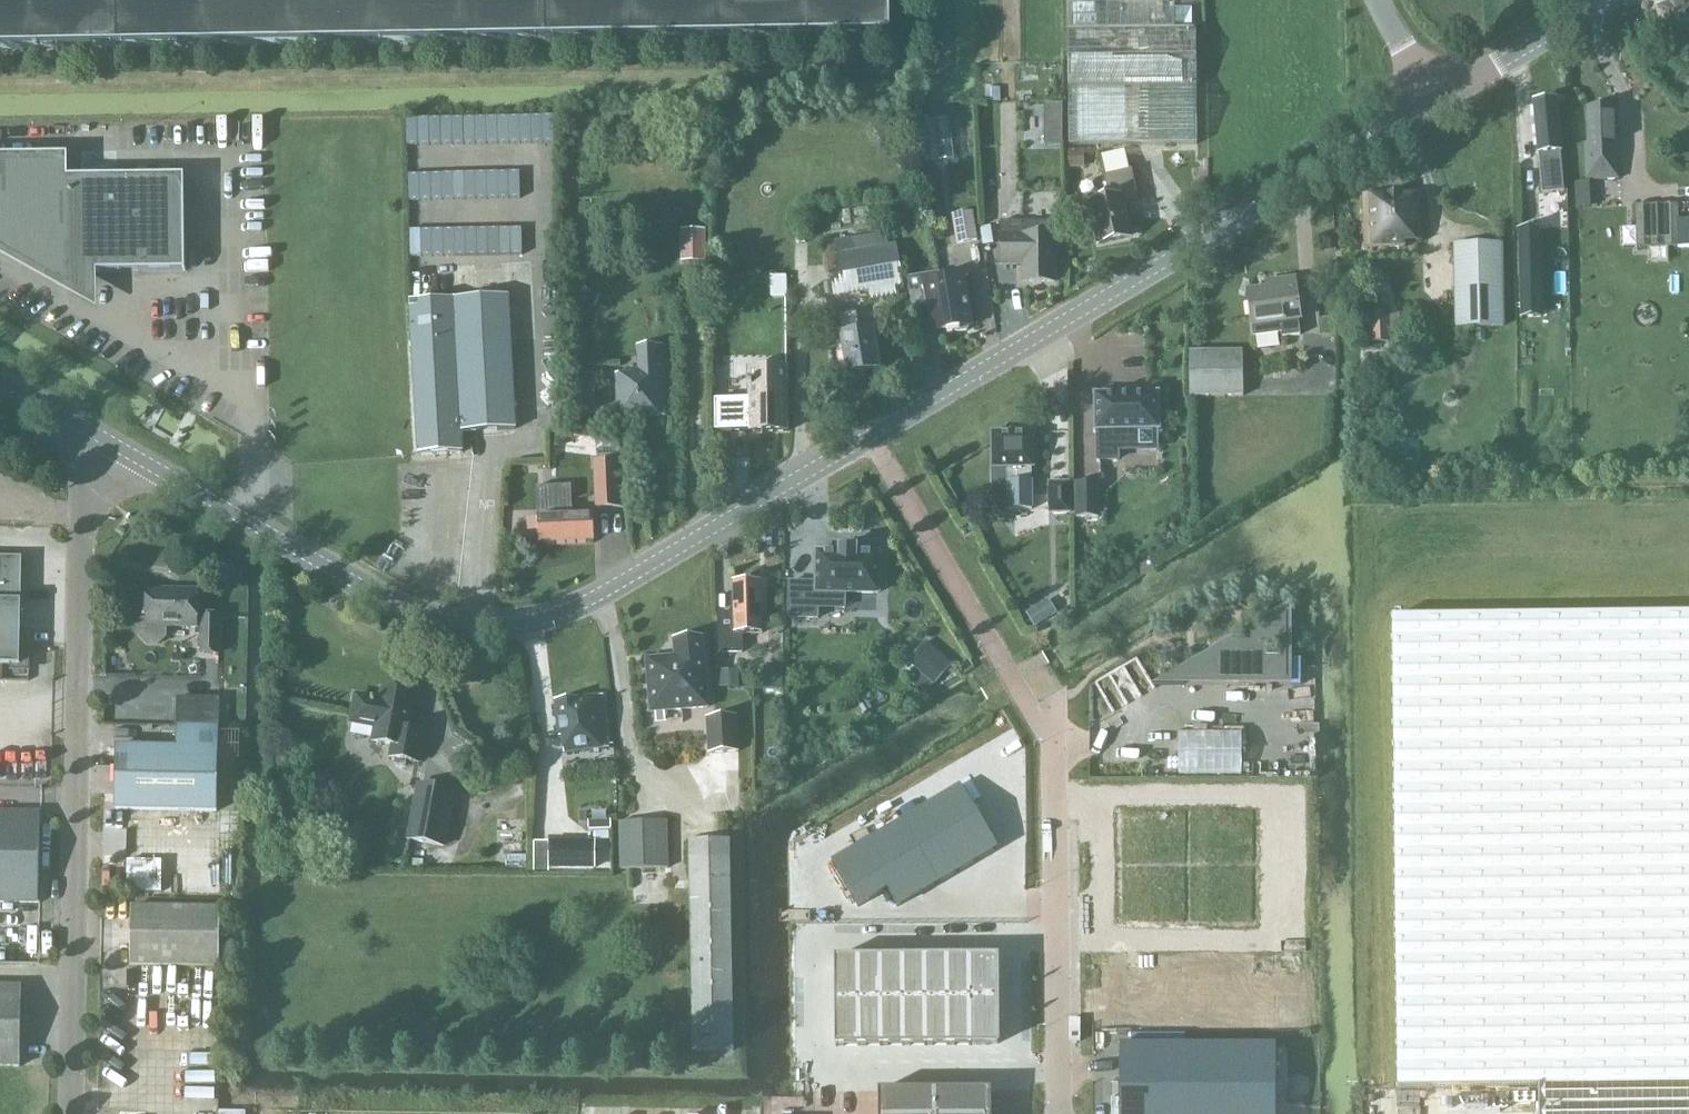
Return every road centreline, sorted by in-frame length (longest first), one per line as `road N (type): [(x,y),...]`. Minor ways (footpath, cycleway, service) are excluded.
road 1 (tertiary): [(106,447),(414,613),(459,628),(541,620),(622,585),(1435,100)]
road 2 (unclassified): [(106,447),(91,481),(86,526),(72,1113)]
road 3 (unclassified): [(1059,1113),(1051,737)]
road 4 (tertiary): [(1435,100),(1608,0)]
road 5 (tertiary): [(0,383),(106,447)]

